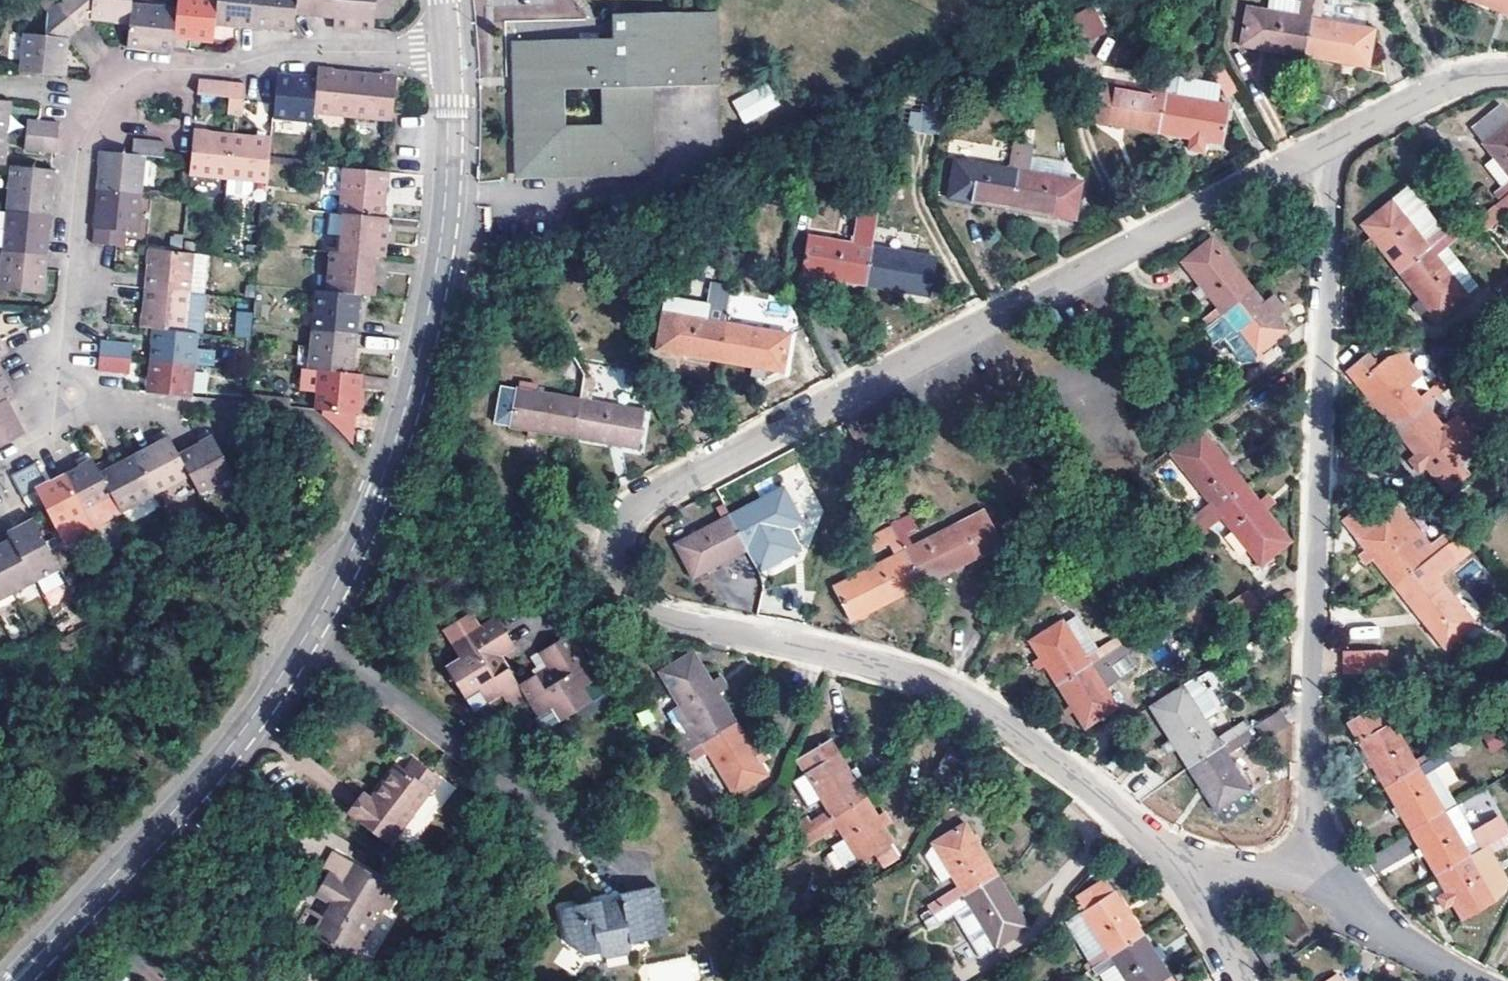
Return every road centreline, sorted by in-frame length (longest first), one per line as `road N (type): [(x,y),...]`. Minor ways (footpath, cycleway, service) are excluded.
road 1 (residential): [(1321,147),(637,506),(607,557),(615,586),(656,614),(879,662),(928,682),(1091,788),(1182,876)]
road 2 (tertiary): [(14,980),(233,742),(339,577),(377,494),(427,315),(443,220),(446,53)]
road 3 (residential): [(1321,147),(1329,181),(1311,698),(1312,814),(1323,862)]
road 4 (residential): [(446,53),(292,51),(223,67),(146,71),(111,92),(76,159),(72,393)]
road 5 (residential): [(1507,74),(1449,82),(1321,147)]
road 6 (residential): [(1323,862),(1376,926),(1477,980)]
road 7 (residential): [(1182,876),(1323,862)]
road 8 (residential): [(1182,876),(1241,980)]

